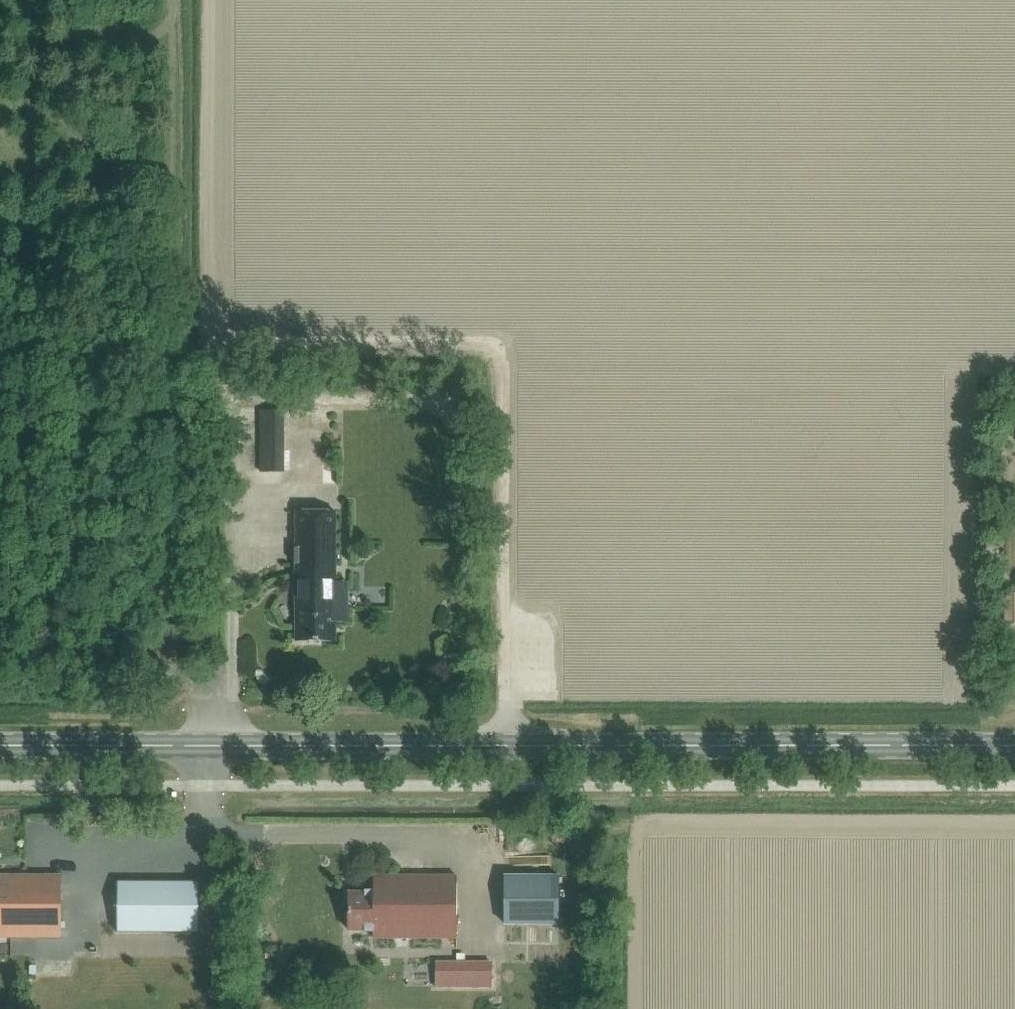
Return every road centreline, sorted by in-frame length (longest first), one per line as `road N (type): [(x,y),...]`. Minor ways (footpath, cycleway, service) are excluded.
road 1 (secondary): [(1014,746),(0,746)]

